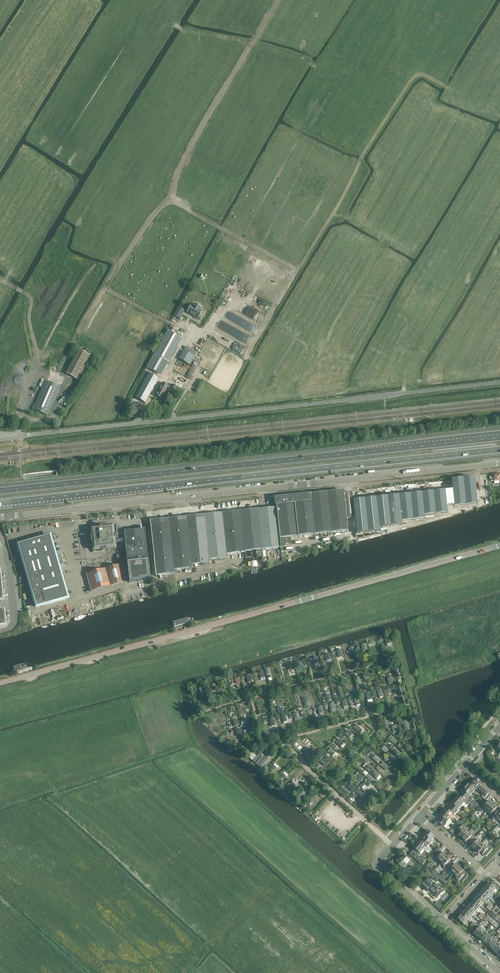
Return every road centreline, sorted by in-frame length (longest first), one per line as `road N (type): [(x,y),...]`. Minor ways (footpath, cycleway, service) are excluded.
road 1 (tertiary): [(0,683),(499,545)]
road 2 (secondary): [(0,517),(499,462)]
road 3 (motorway): [(499,437),(0,491)]
road 4 (motorway): [(0,502),(499,449)]
road 5 (unclassified): [(2,437),(499,383)]
road 6 (track): [(0,278),(31,298),(41,371),(25,393),(19,421)]
road 7 (residential): [(443,920),(382,861),(419,816)]

